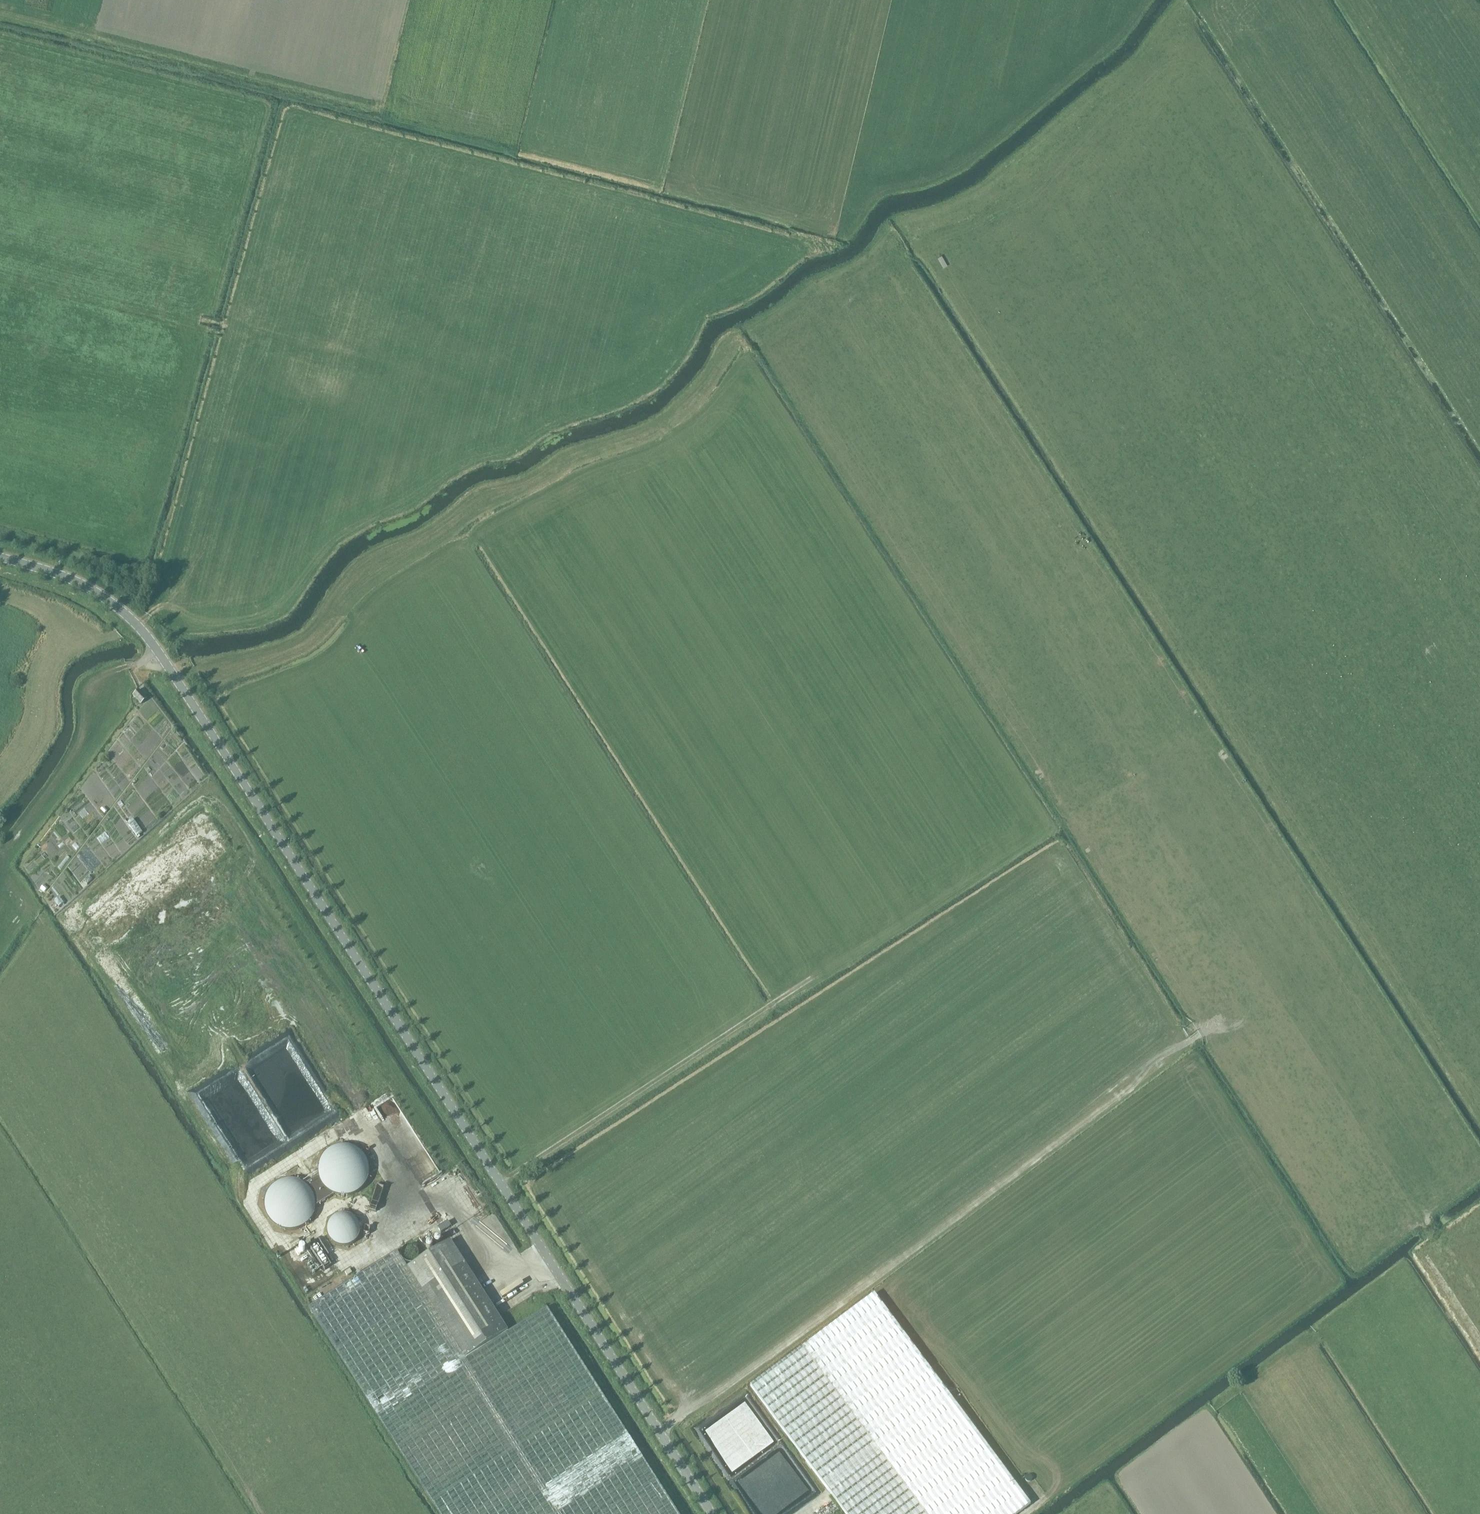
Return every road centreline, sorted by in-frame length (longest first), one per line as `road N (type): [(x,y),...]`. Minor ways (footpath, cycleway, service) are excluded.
road 1 (unclassified): [(714,1513),(140,631),(85,585),(0,557)]
road 2 (track): [(1204,1030),(660,1431)]
road 3 (track): [(506,1178),(812,978)]

